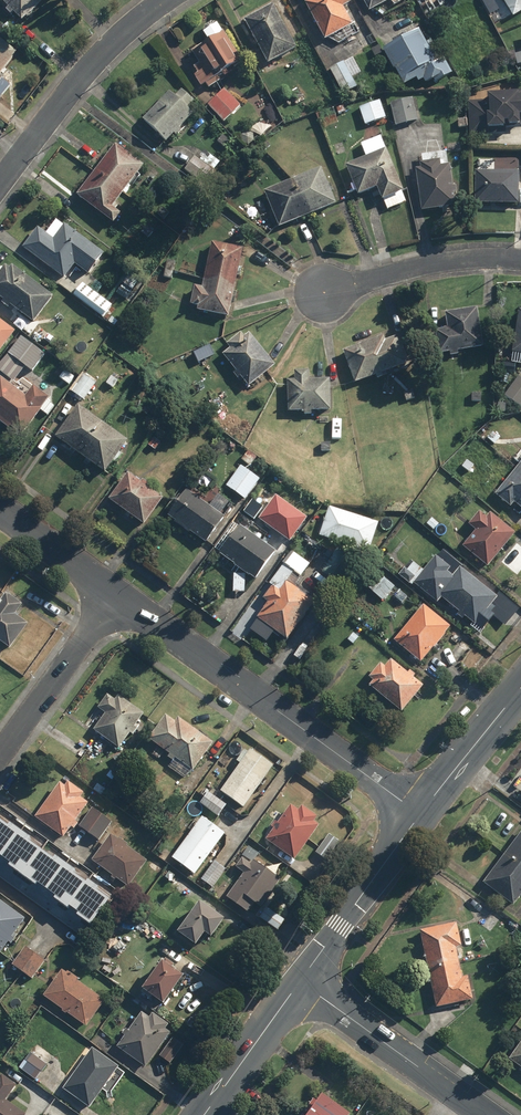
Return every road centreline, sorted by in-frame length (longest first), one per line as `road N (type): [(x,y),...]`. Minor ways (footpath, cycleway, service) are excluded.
road 1 (residential): [(112,598),(420,814)]
road 2 (residential): [(164,0),(97,56),(0,179)]
road 3 (residential): [(301,981),(485,1114)]
road 4 (tertiary): [(301,981),(420,814)]
road 5 (residential): [(322,293),(428,263),(520,258)]
road 6 (residential): [(0,753),(112,598)]
road 7 (tertiary): [(205,1114),(301,981)]
road 8 (tertiary): [(420,814),(520,687)]
road 9 (residential): [(0,513),(112,598)]

